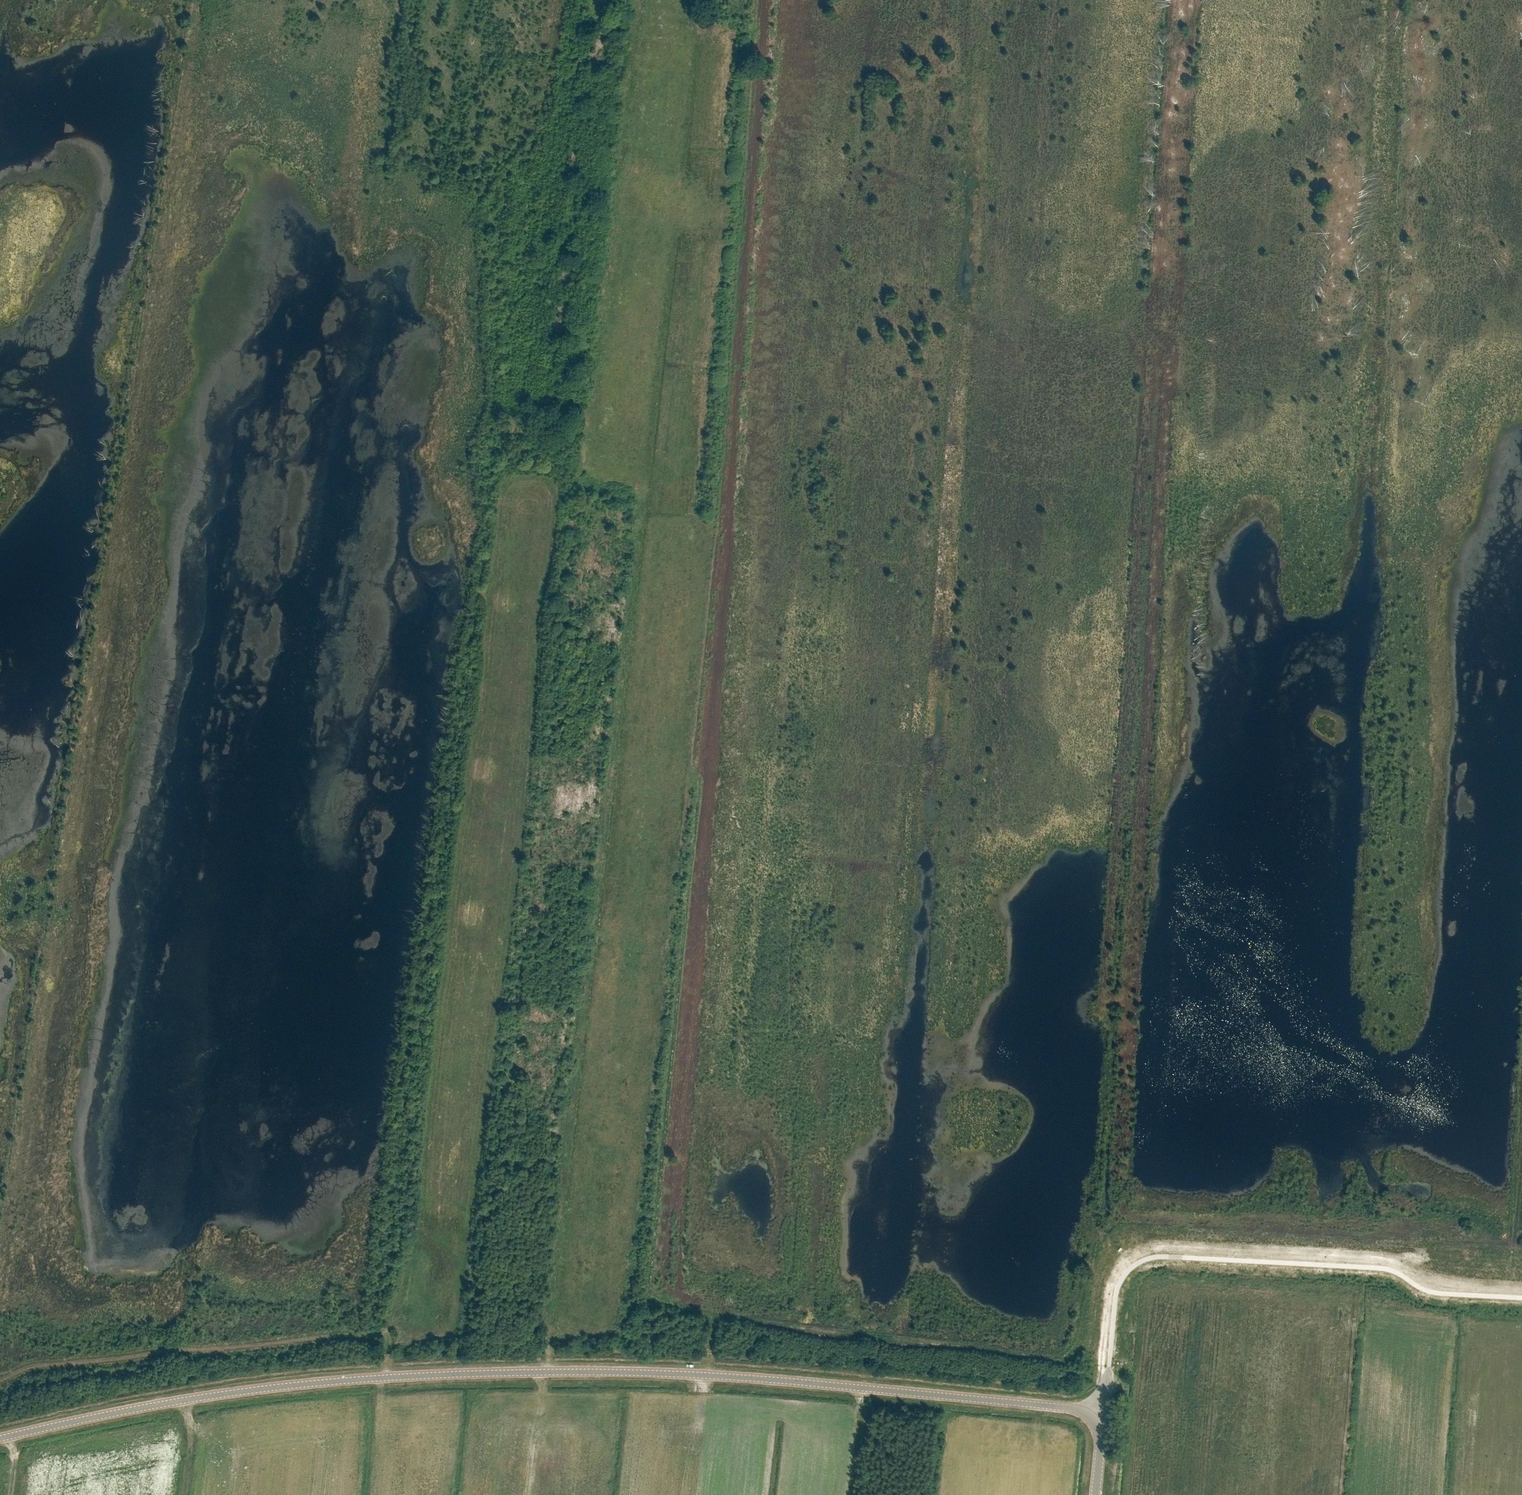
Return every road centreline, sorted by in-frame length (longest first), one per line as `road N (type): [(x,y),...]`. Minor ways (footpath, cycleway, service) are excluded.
road 1 (unclassified): [(1104,1411),(717,1375),(459,1373),(222,1393),(0,1438)]
road 2 (track): [(1106,1373),(1114,1276),(1139,1252),(1159,1247),(1377,1260),(1450,1284),(1521,1288)]

